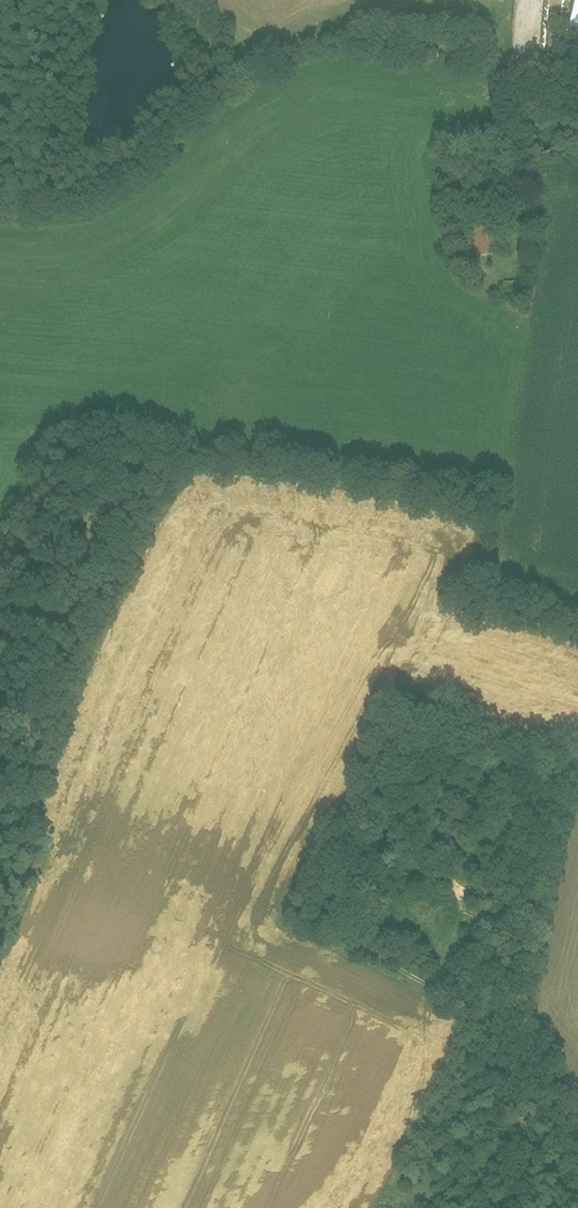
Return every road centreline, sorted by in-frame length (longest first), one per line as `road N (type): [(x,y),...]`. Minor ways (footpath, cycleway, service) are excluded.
road 1 (track): [(0,198),(57,199),(96,187),(149,151),(209,84),(334,35),(467,53)]
road 2 (track): [(577,1093),(451,1009),(442,965)]

